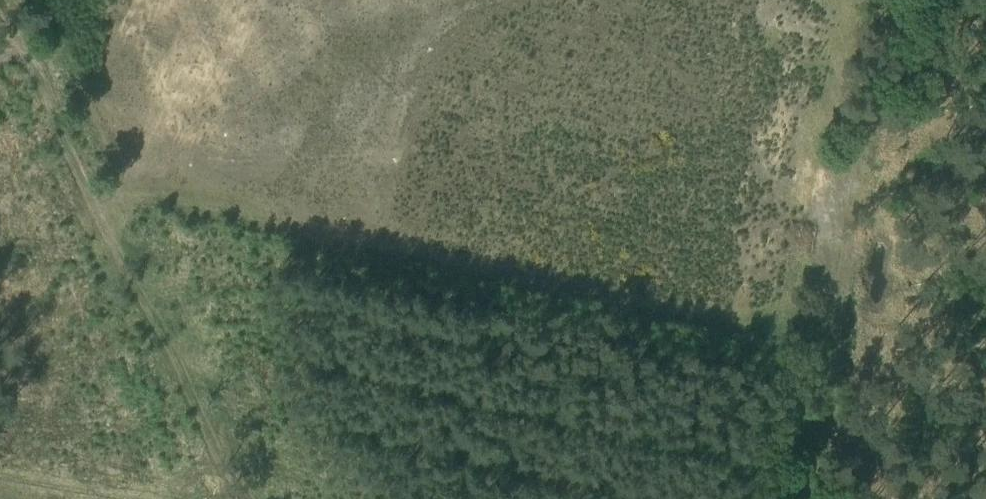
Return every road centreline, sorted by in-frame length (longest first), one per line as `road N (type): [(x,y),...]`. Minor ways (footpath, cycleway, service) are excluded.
road 1 (track): [(62,163),(830,322)]
road 2 (track): [(894,0),(795,498)]
road 3 (track): [(62,163),(227,498)]

